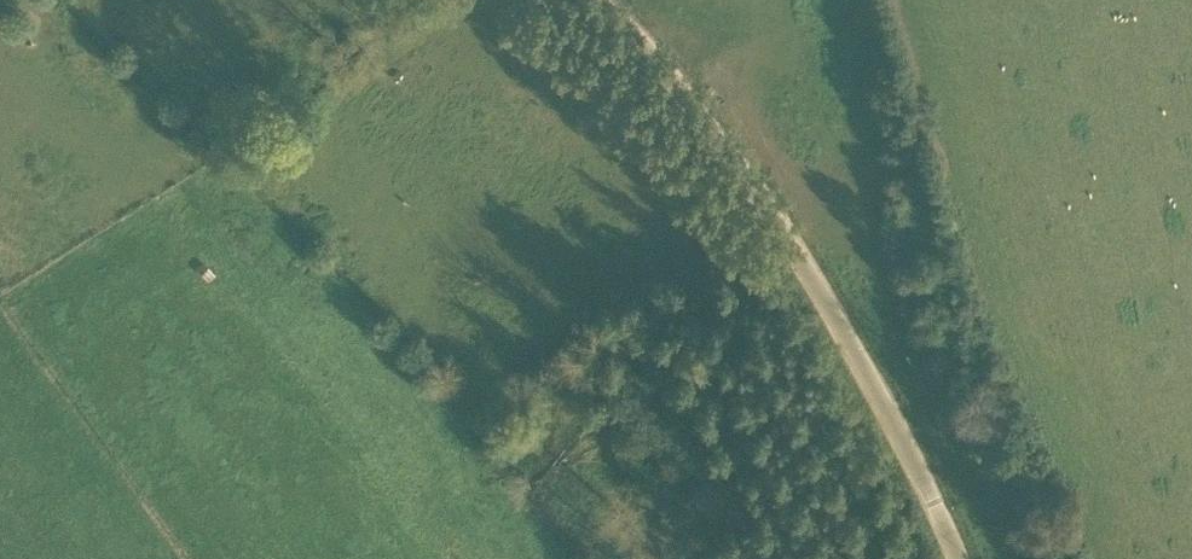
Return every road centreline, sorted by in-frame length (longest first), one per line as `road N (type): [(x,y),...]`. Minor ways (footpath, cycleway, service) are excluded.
road 1 (unclassified): [(957,558),(885,401),(751,187),(561,0)]

